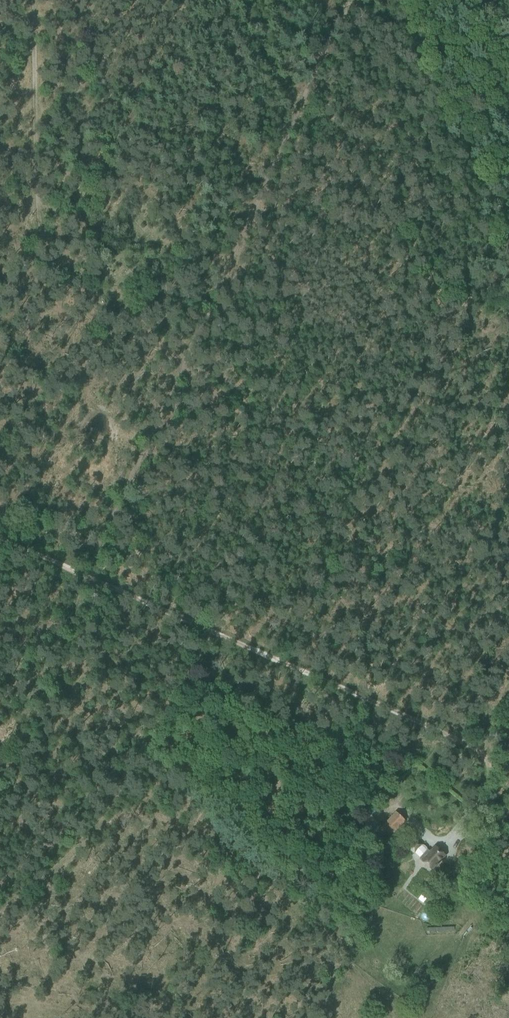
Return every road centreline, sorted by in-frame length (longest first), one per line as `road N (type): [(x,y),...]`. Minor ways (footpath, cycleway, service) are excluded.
road 1 (track): [(0,537),(474,747)]
road 2 (track): [(0,781),(184,369)]
road 3 (track): [(351,0),(184,369)]
road 4 (track): [(474,747),(485,759),(484,791),(443,849),(404,812)]

